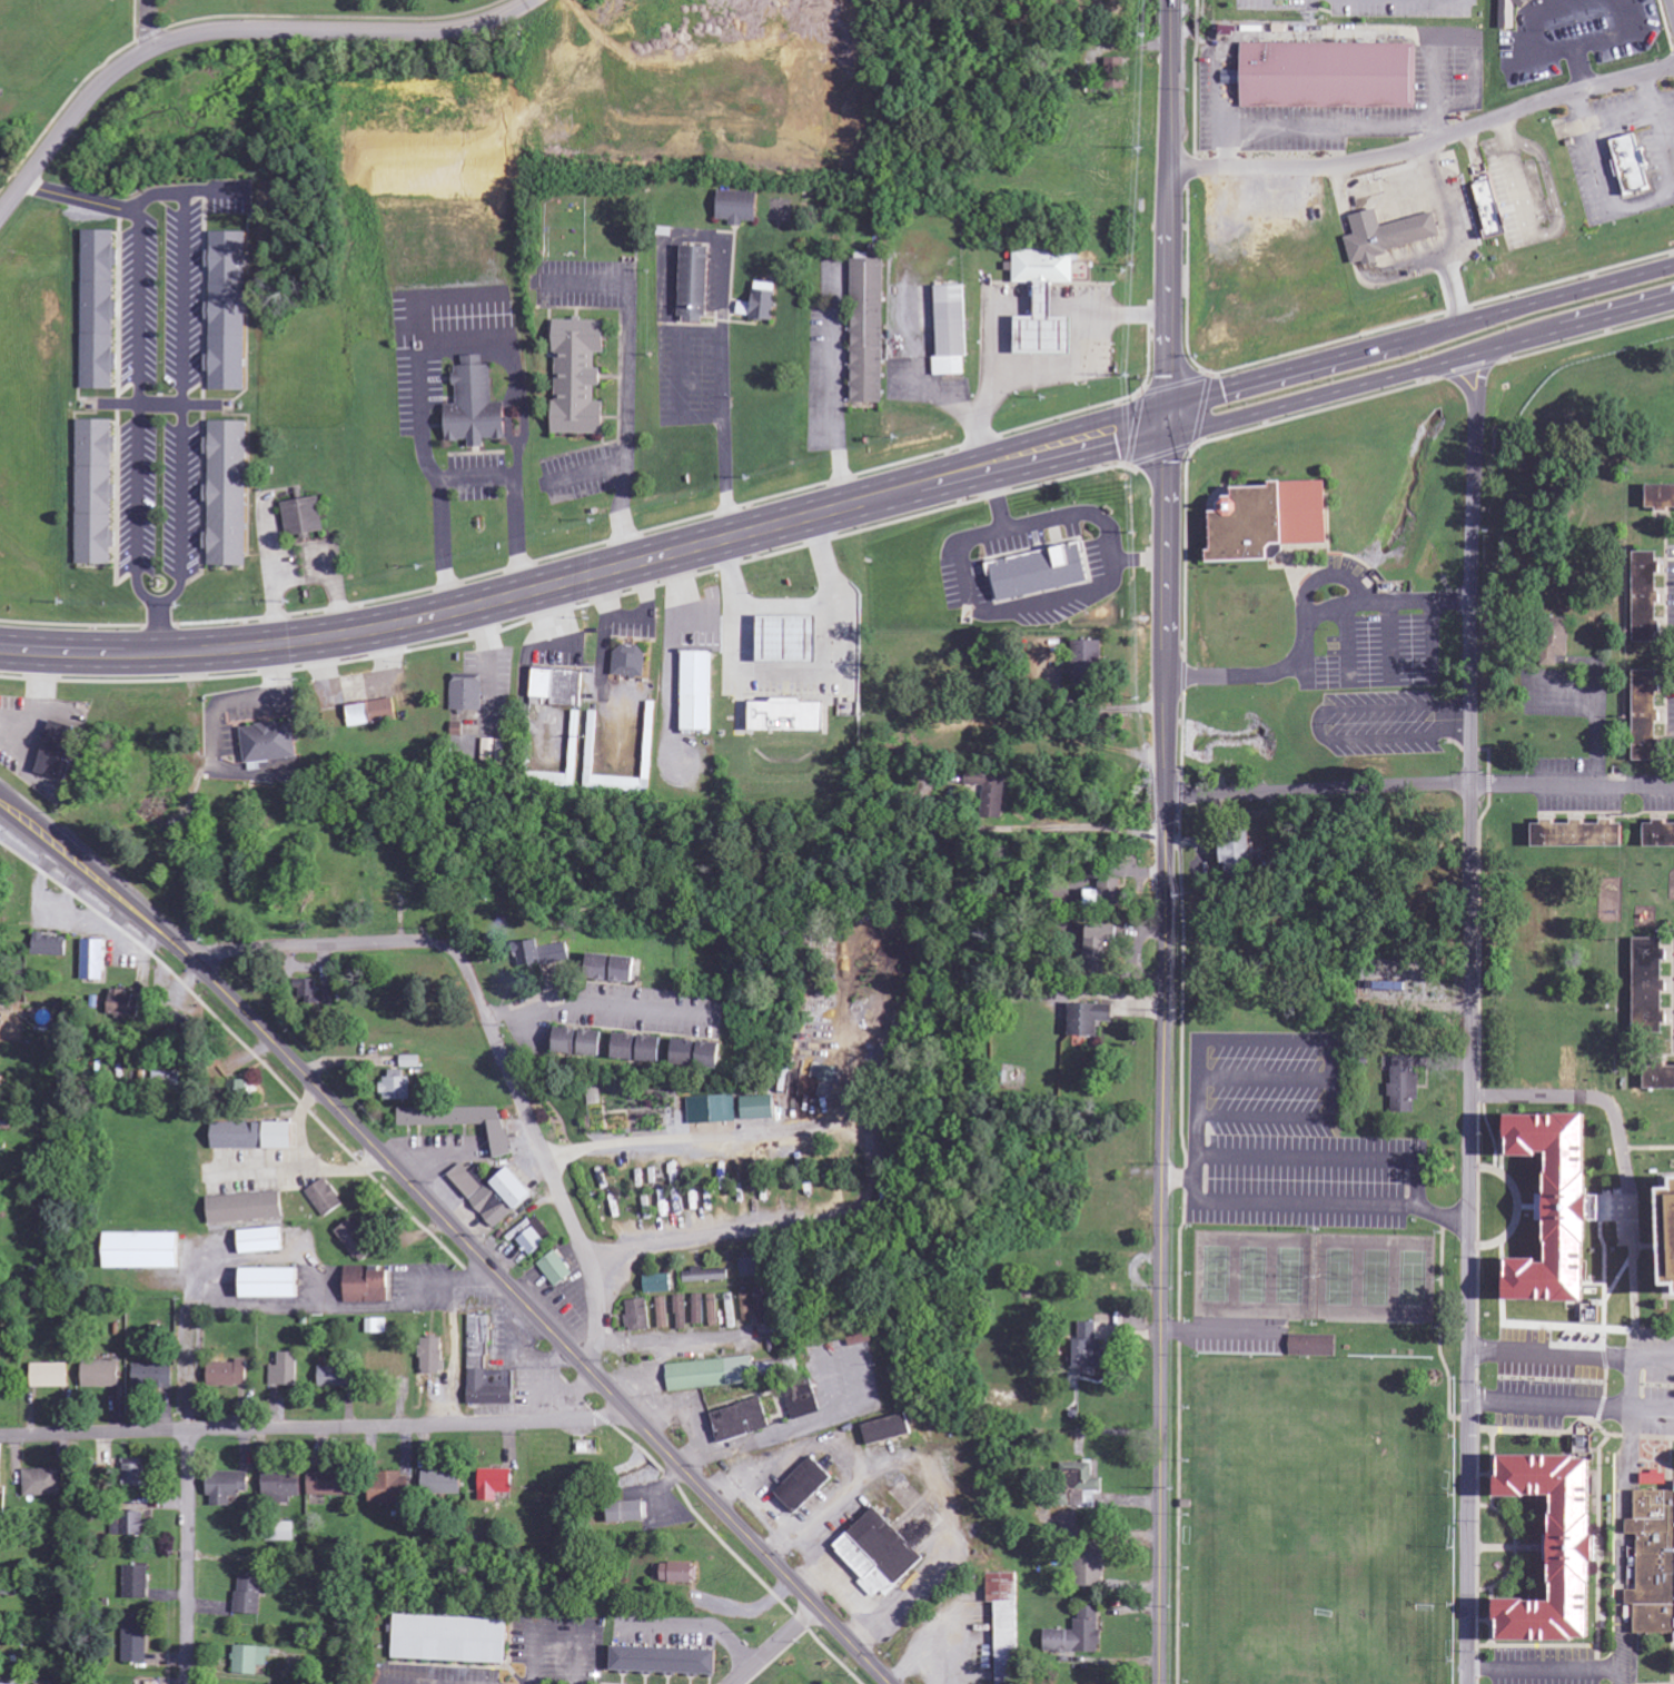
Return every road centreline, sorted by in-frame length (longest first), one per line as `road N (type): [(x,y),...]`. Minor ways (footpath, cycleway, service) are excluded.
road 1 (secondary): [(1673,283),(419,620),(242,648),(0,649)]
road 2 (residential): [(1466,1683),(1478,337)]
road 3 (tertiary): [(891,1683),(237,1001),(0,804)]
road 4 (tertiary): [(1160,1683),(1169,795)]
road 5 (residential): [(642,1419),(0,1439)]
road 6 (residential): [(536,0),(491,23),(448,32),(231,33),(147,55),(96,92),(0,215)]
road 7 (residential): [(1168,170),(1370,162),(1673,68)]
road 8 (residential): [(1673,785),(1169,795)]
road 9 (residential): [(443,945),(466,972),(587,1264),(592,1335)]
road 10 (residential): [(1168,420),(1170,0)]
road 11 (tertiary): [(1169,795),(1168,420)]
road 12 (residential): [(187,954),(443,945)]
road 13 (residential): [(186,1683),(188,1433)]
road 14 (residential): [(489,1029),(565,1002),(719,1016)]

